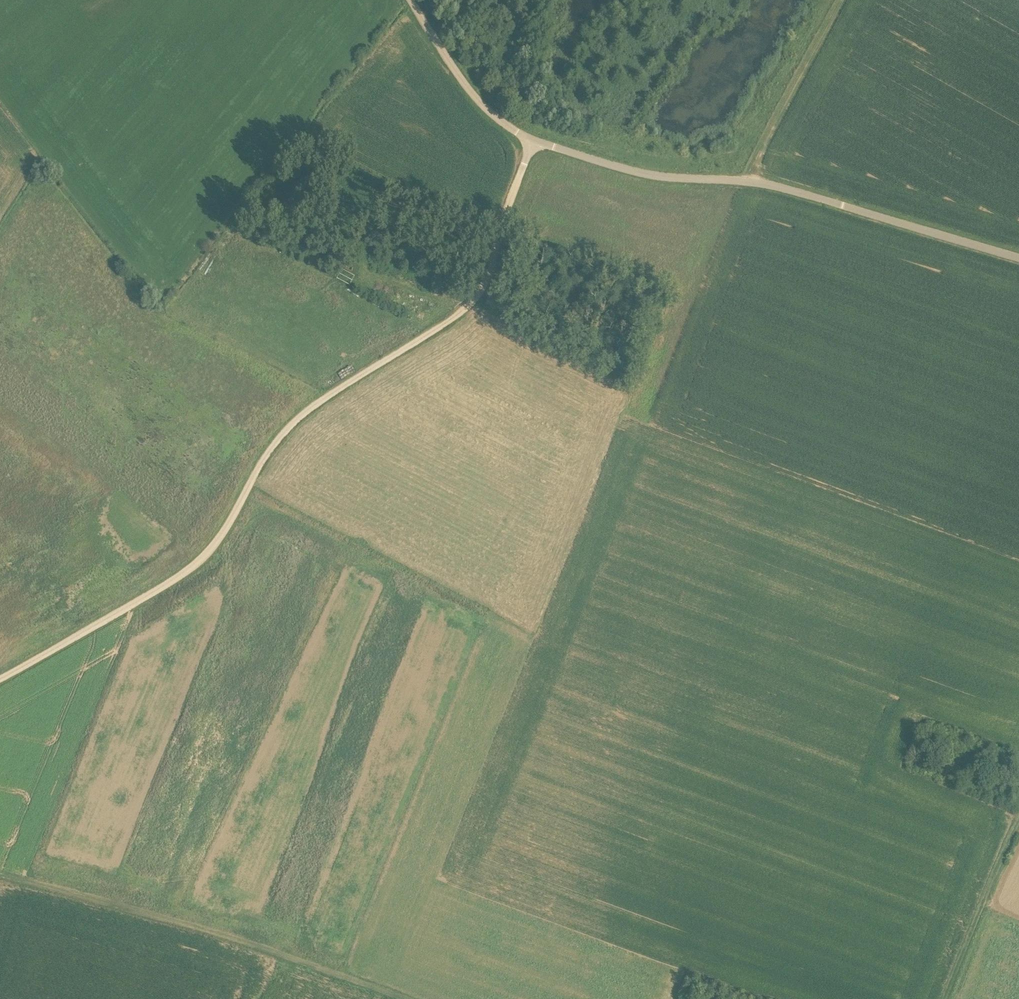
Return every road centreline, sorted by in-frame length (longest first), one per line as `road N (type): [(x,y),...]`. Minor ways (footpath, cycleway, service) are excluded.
road 1 (track): [(0,687),(198,565),(289,426),(470,306),(532,143)]
road 2 (unclassified): [(1018,258),(822,197),(616,170),(532,143),(490,112),(407,0)]
road 3 (track): [(0,876),(167,919),(406,998)]
road 4 (track): [(947,998),(1018,815)]

